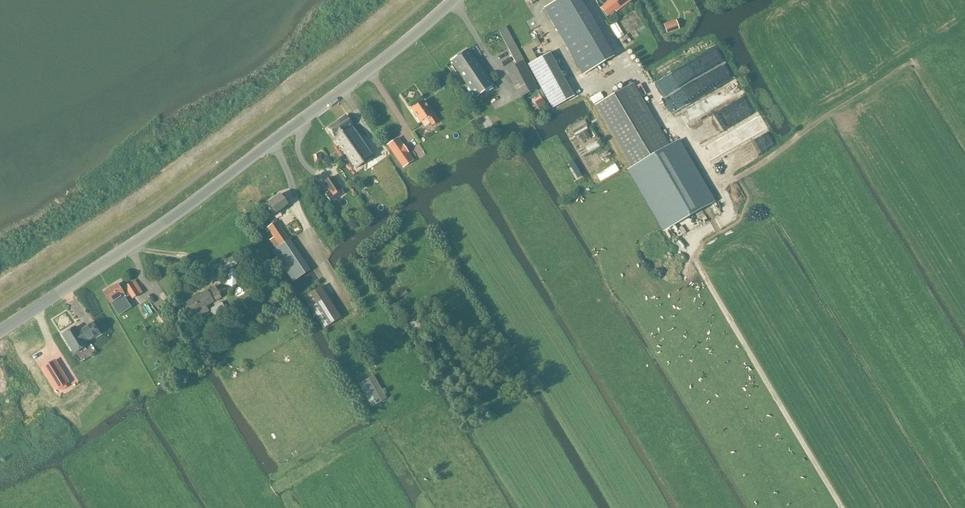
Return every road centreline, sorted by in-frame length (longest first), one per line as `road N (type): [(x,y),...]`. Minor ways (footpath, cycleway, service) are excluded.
road 1 (tertiary): [(0,333),(202,197),(454,0)]
road 2 (track): [(740,235),(694,258),(843,507)]

